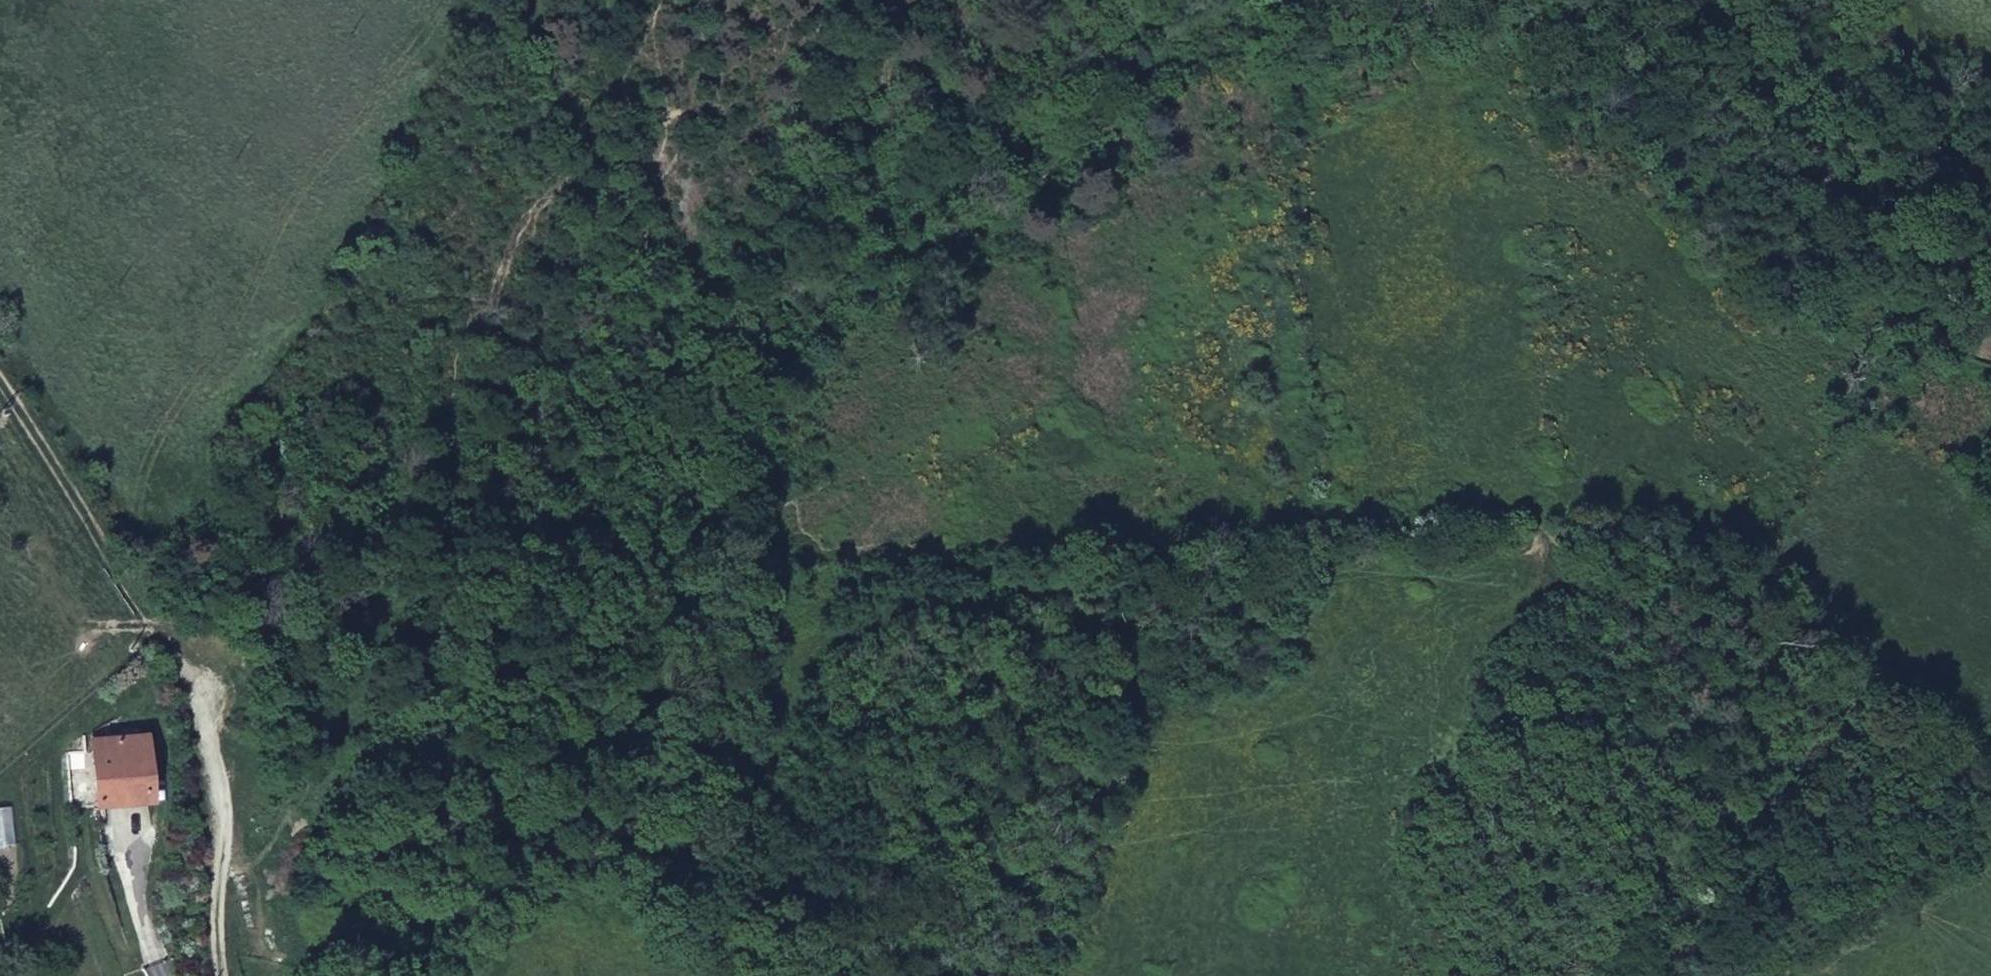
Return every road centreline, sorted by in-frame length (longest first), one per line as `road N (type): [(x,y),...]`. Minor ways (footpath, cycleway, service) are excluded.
road 1 (track): [(1990,324),(1950,312),(1846,216),(1715,0)]
road 2 (unclassified): [(222,975),(220,800),(187,675)]

